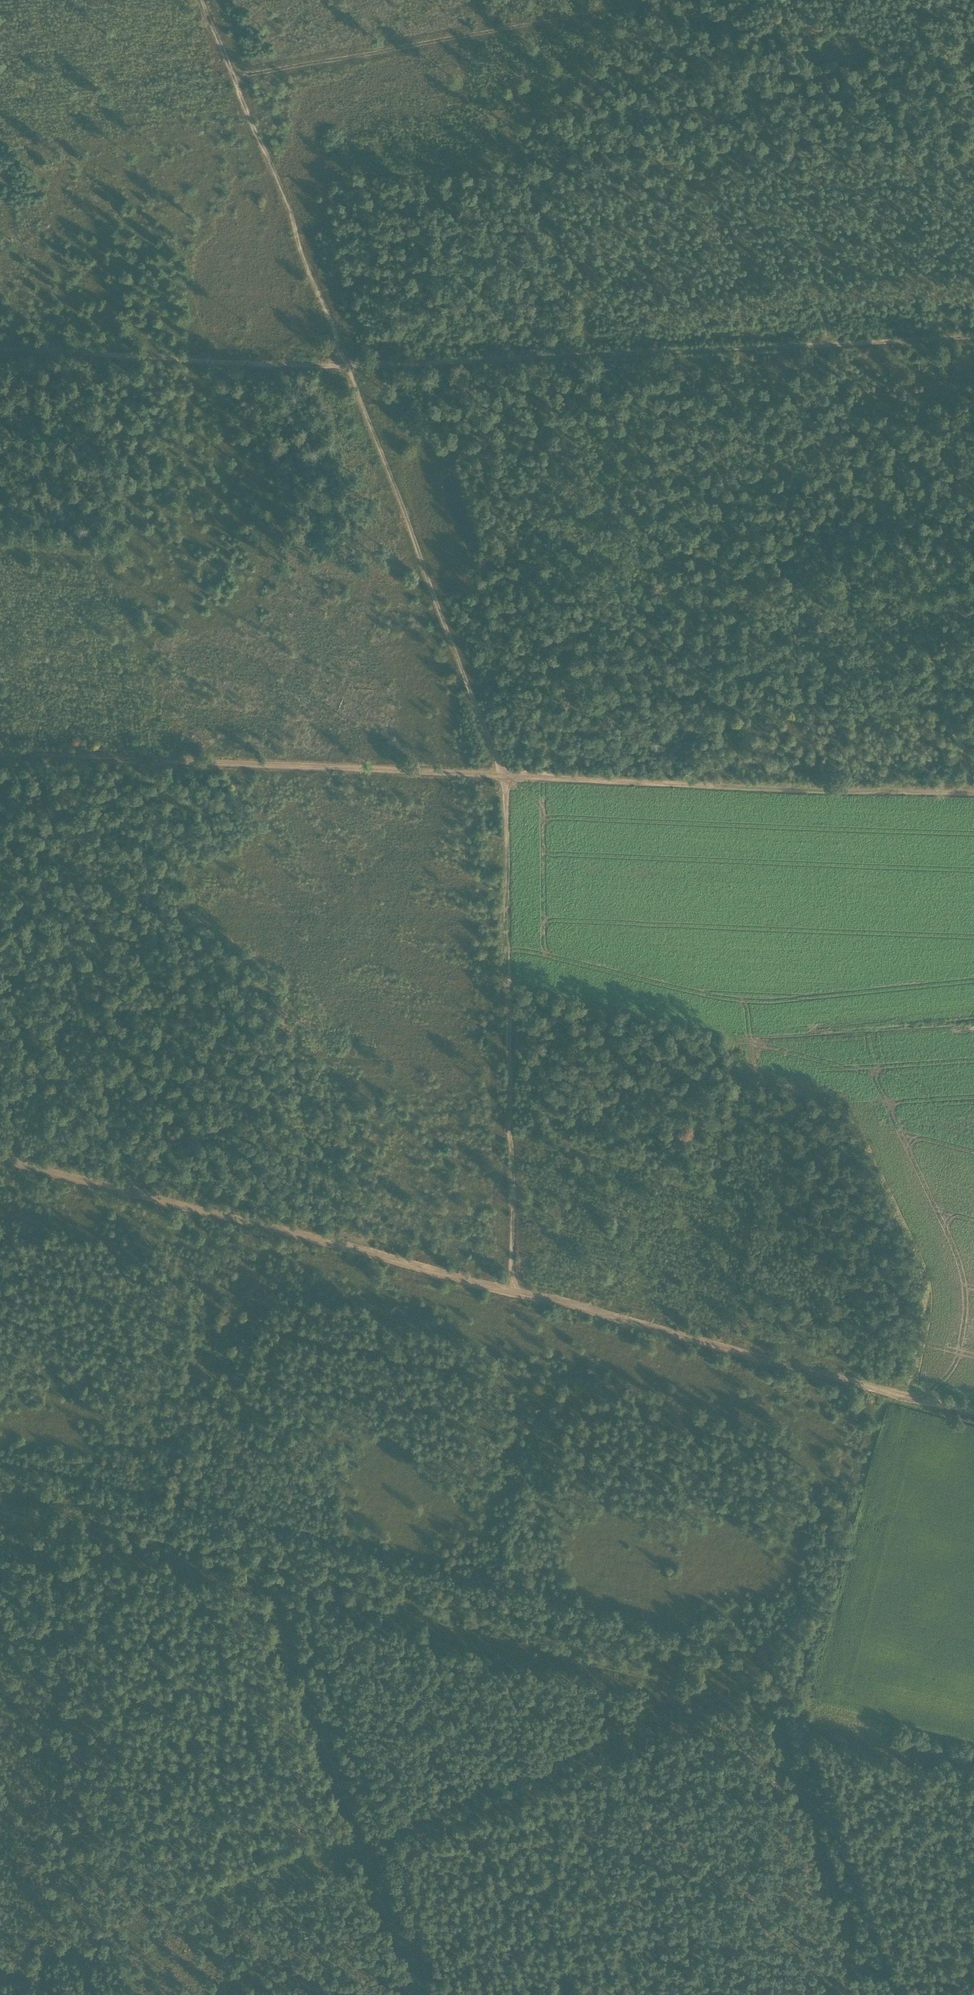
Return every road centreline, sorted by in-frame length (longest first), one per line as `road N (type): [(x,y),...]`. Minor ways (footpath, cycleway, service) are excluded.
road 1 (track): [(0,1506),(973,1767)]
road 2 (track): [(0,350),(346,367),(973,338)]
road 3 (track): [(234,76),(501,774)]
road 4 (track): [(501,774),(0,753)]
road 5 (track): [(507,1291),(973,1410)]
road 6 (track): [(234,76),(629,0)]
road 7 (track): [(136,1194),(507,1291)]
road 8 (track): [(0,1160),(136,1194)]

